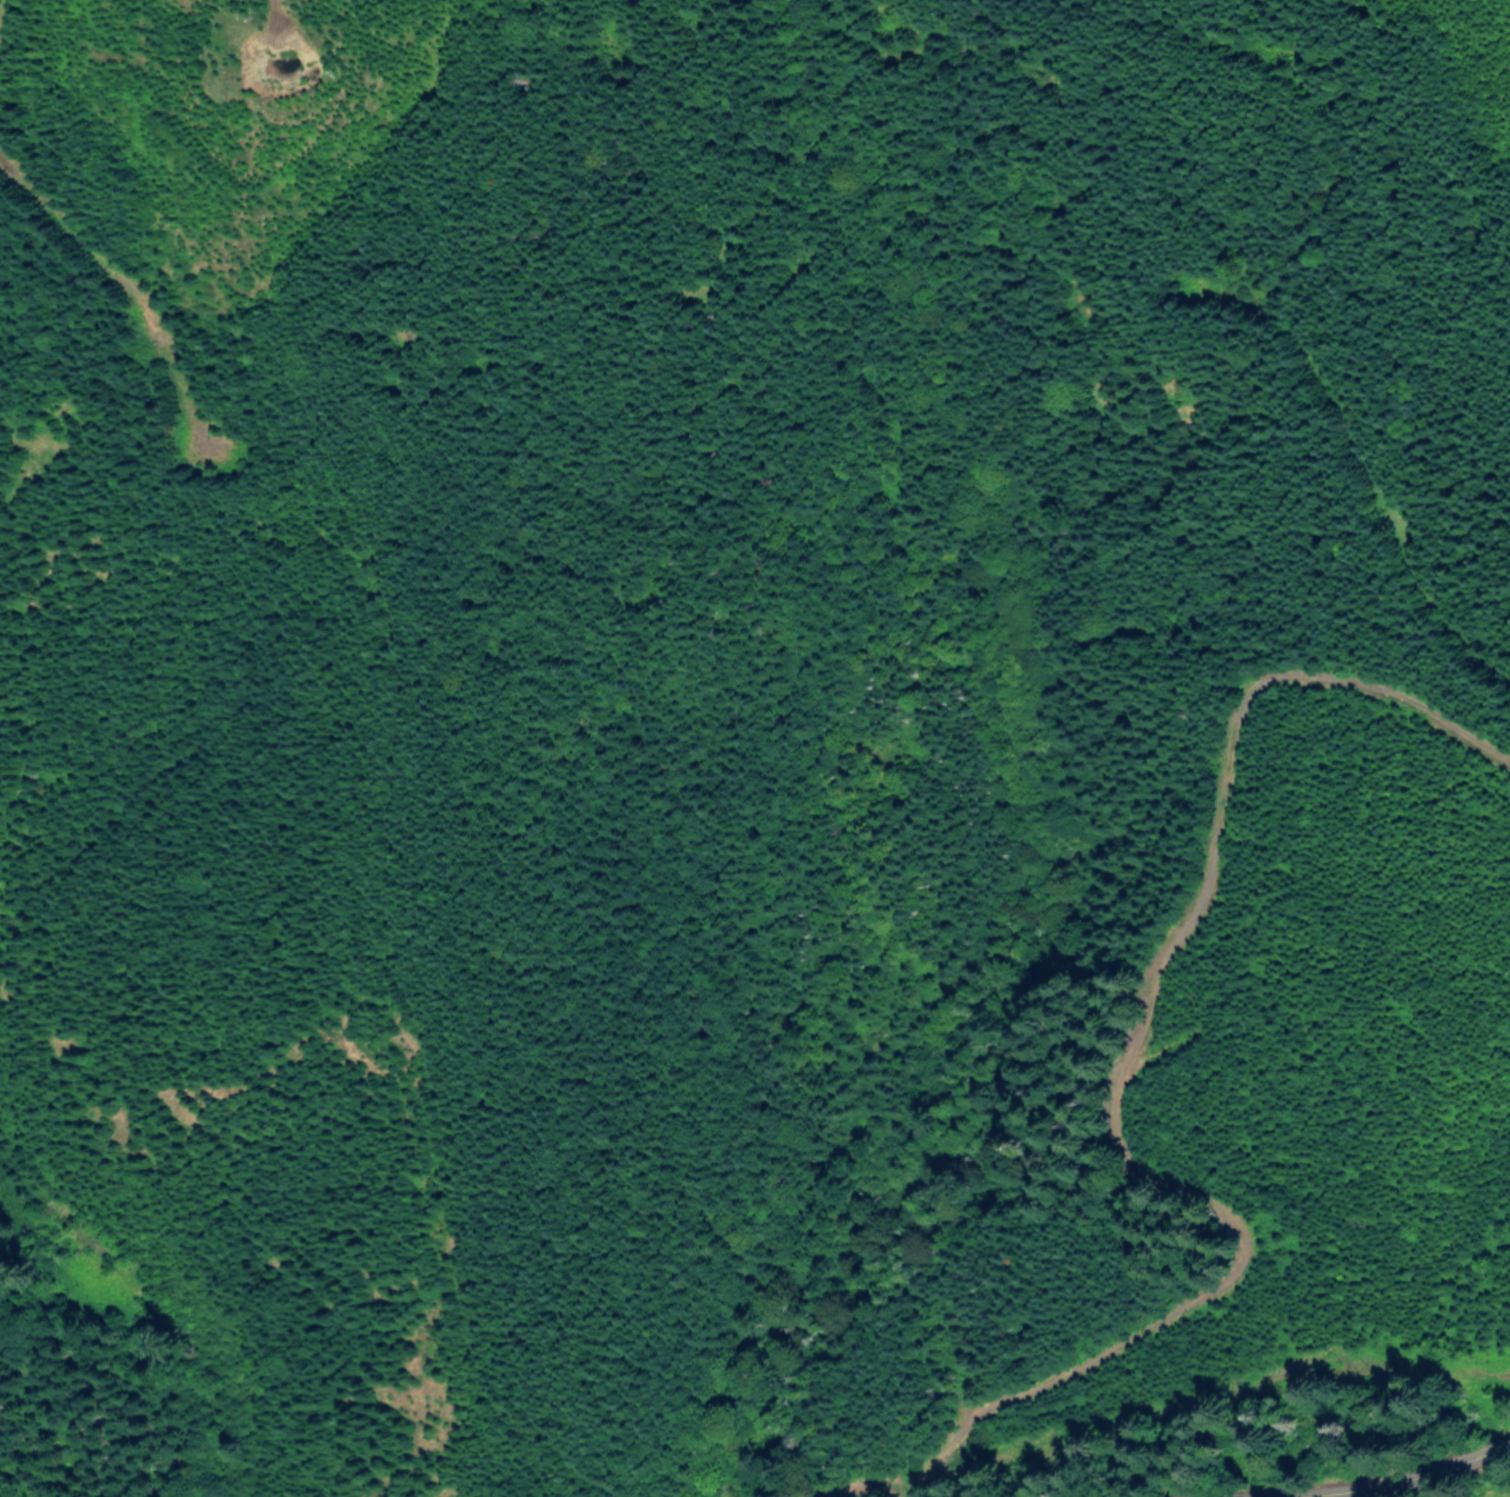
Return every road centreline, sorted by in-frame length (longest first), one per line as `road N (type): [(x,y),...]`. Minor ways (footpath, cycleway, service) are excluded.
road 1 (tertiary): [(1255,1496),(1413,1485),(1509,1456)]

